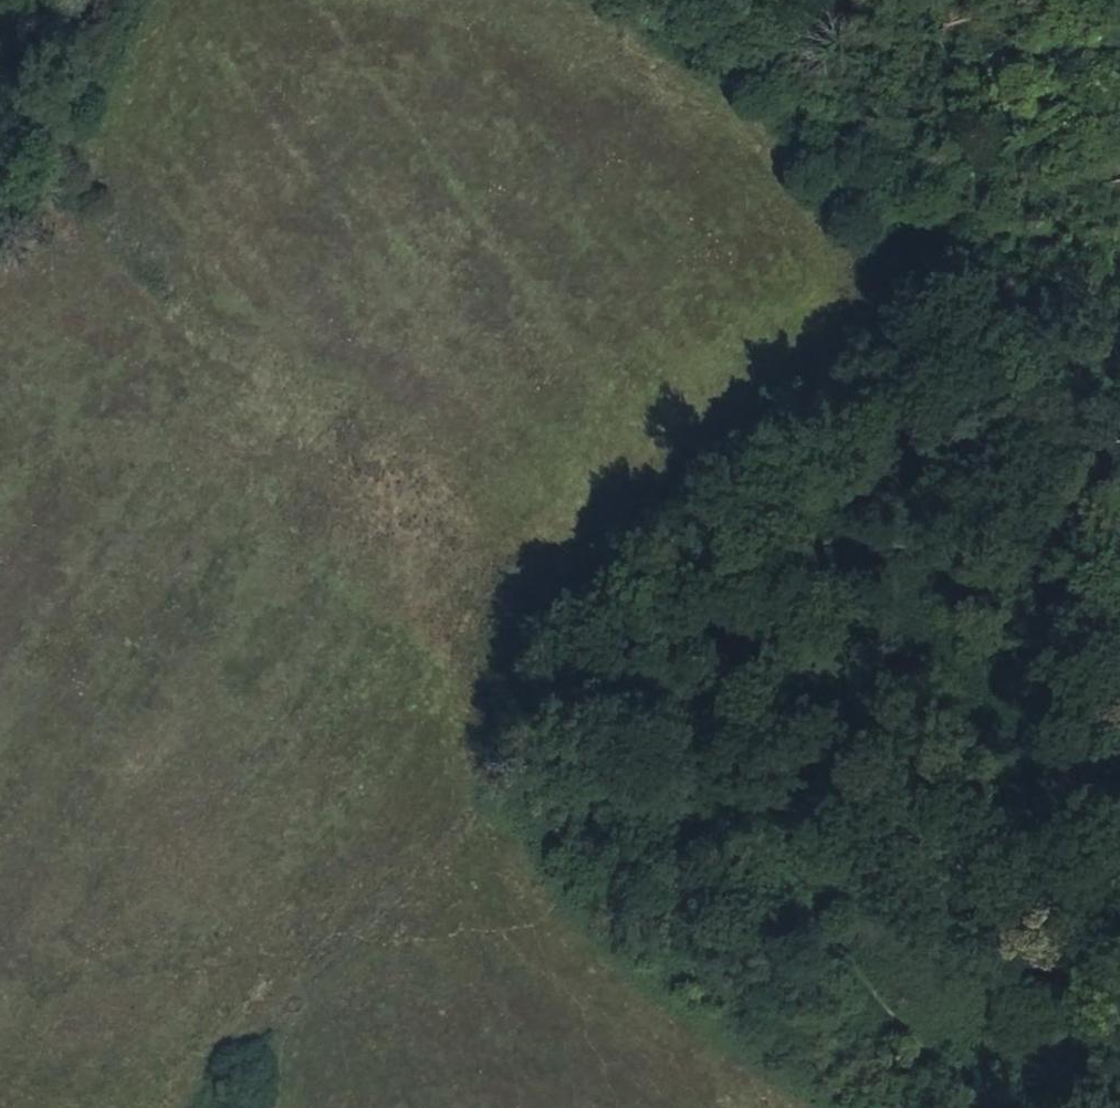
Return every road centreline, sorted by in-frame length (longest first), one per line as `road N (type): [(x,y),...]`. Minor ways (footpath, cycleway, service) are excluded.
road 1 (track): [(961,1107),(843,967),(780,865),(699,647),(747,579),(814,568),(1034,602),(1119,580)]

